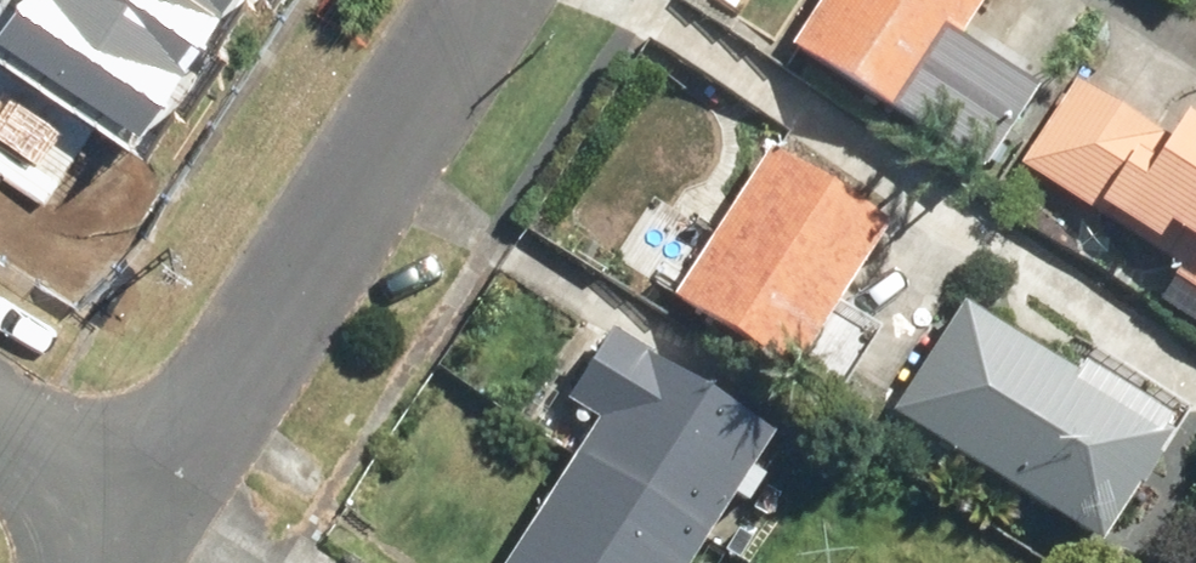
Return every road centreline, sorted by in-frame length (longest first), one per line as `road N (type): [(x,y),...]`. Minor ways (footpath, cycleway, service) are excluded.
road 1 (residential): [(477,0),(142,517)]
road 2 (residential): [(0,424),(142,517)]

